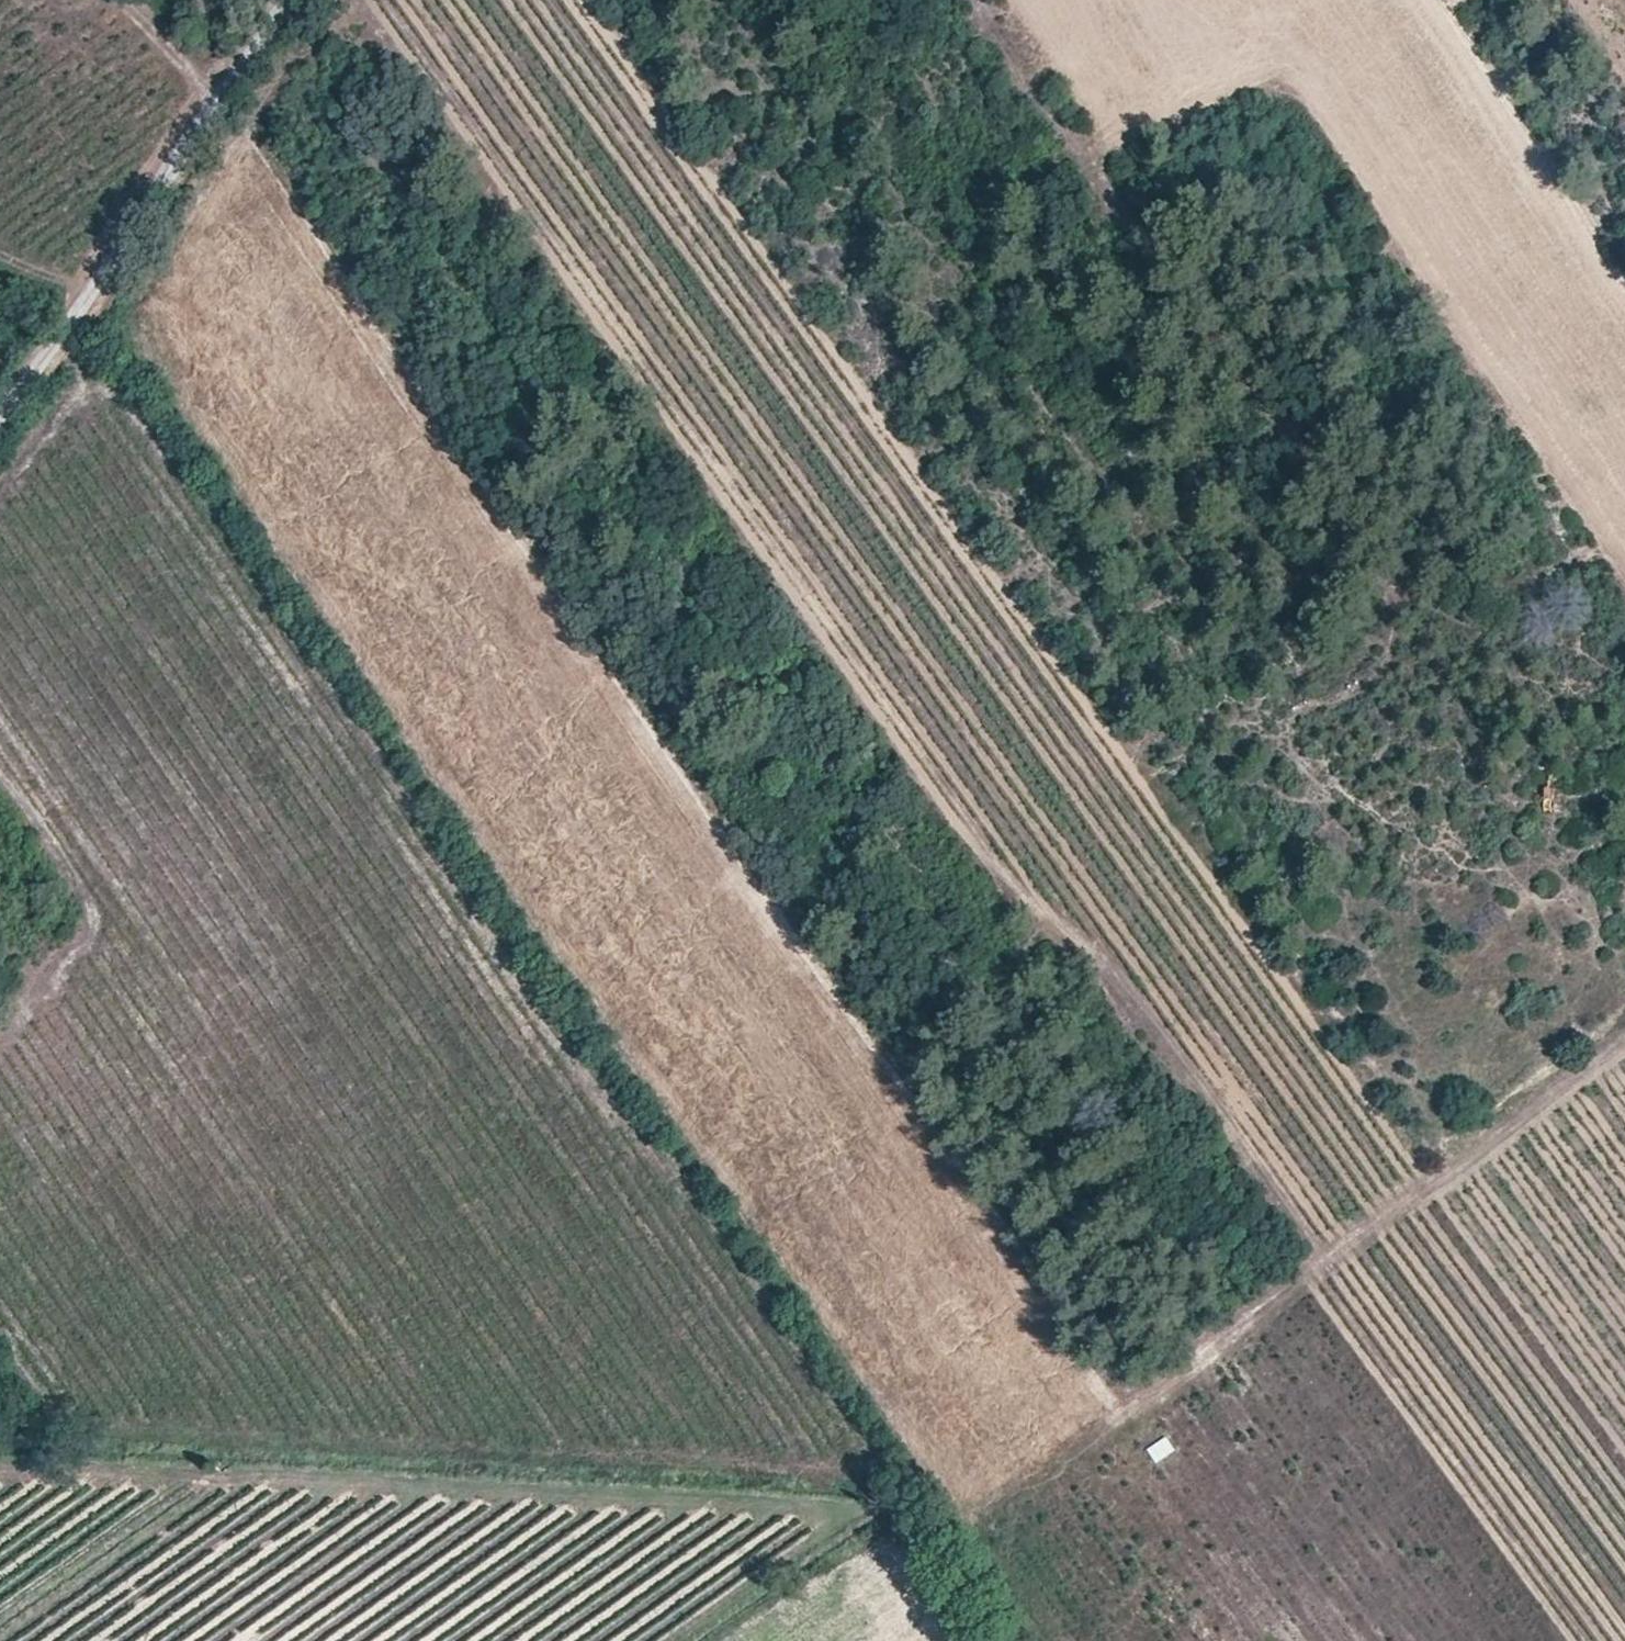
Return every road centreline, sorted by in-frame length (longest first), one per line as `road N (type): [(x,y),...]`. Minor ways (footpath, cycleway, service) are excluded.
road 1 (unclassified): [(0,424),(286,0)]

